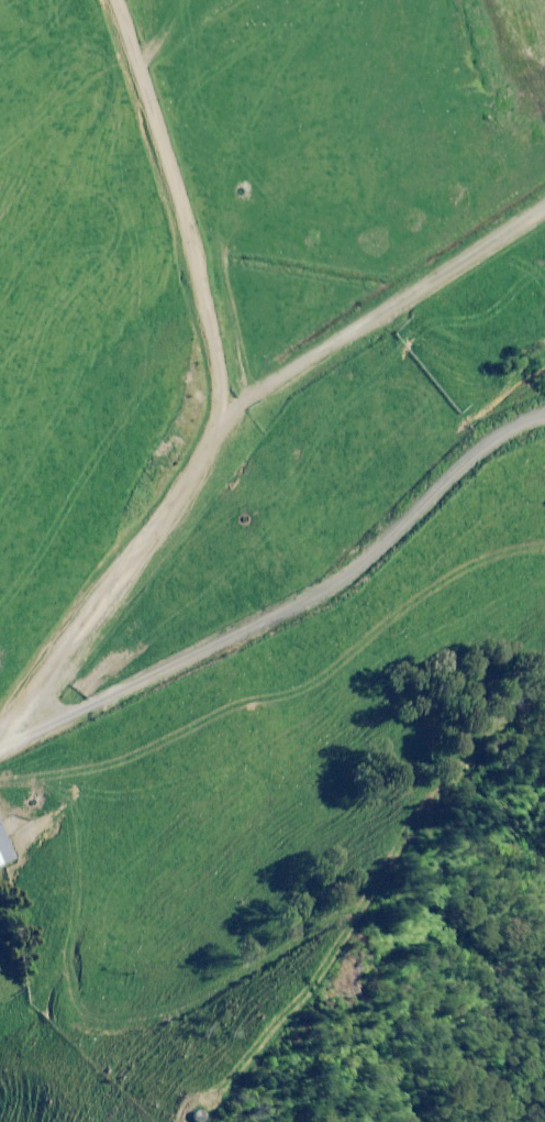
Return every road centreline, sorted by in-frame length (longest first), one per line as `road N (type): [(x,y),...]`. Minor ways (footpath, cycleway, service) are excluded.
road 1 (track): [(105,0),(241,395),(11,717)]
road 2 (track): [(11,717),(372,553),(505,419),(544,421)]

